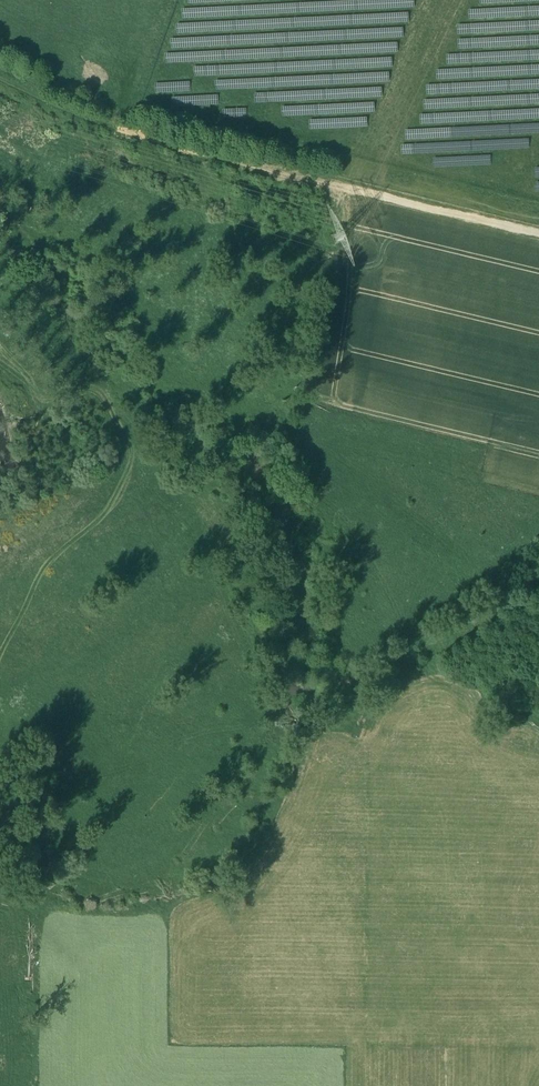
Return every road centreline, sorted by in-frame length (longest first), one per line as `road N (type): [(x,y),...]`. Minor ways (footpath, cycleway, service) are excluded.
road 1 (track): [(0,86),(149,143),(538,233)]
road 2 (track): [(392,652),(538,722)]

